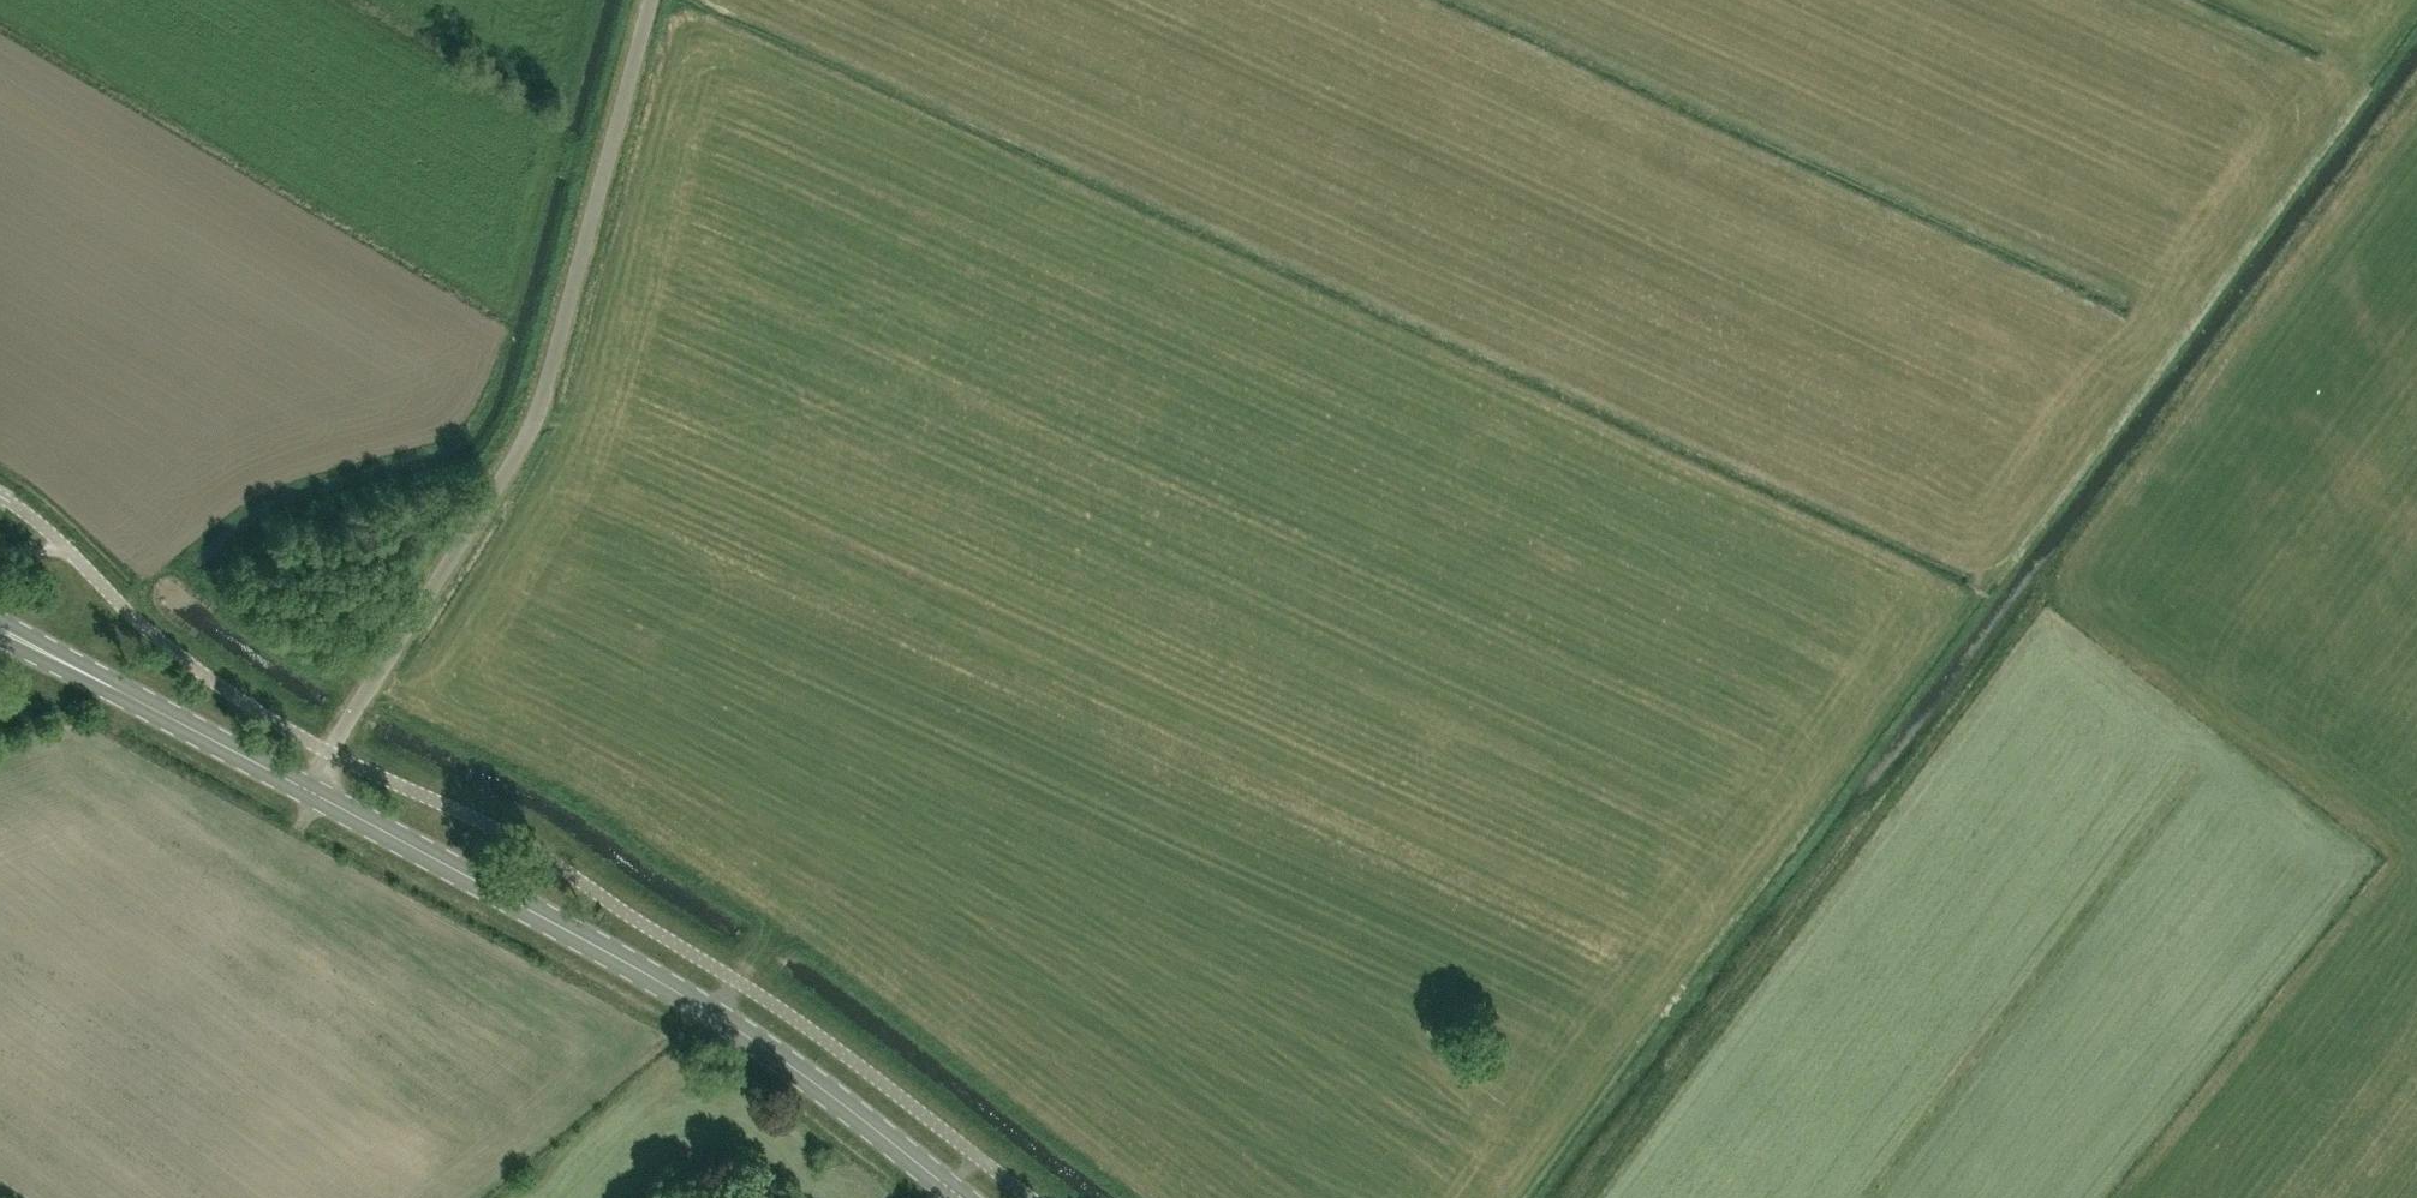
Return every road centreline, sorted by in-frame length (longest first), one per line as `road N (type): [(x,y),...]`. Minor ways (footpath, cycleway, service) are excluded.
road 1 (unclassified): [(307,794),(537,414),(651,0)]
road 2 (primary): [(950,1197),(733,1028),(307,794)]
road 3 (primary): [(307,794),(0,632)]

